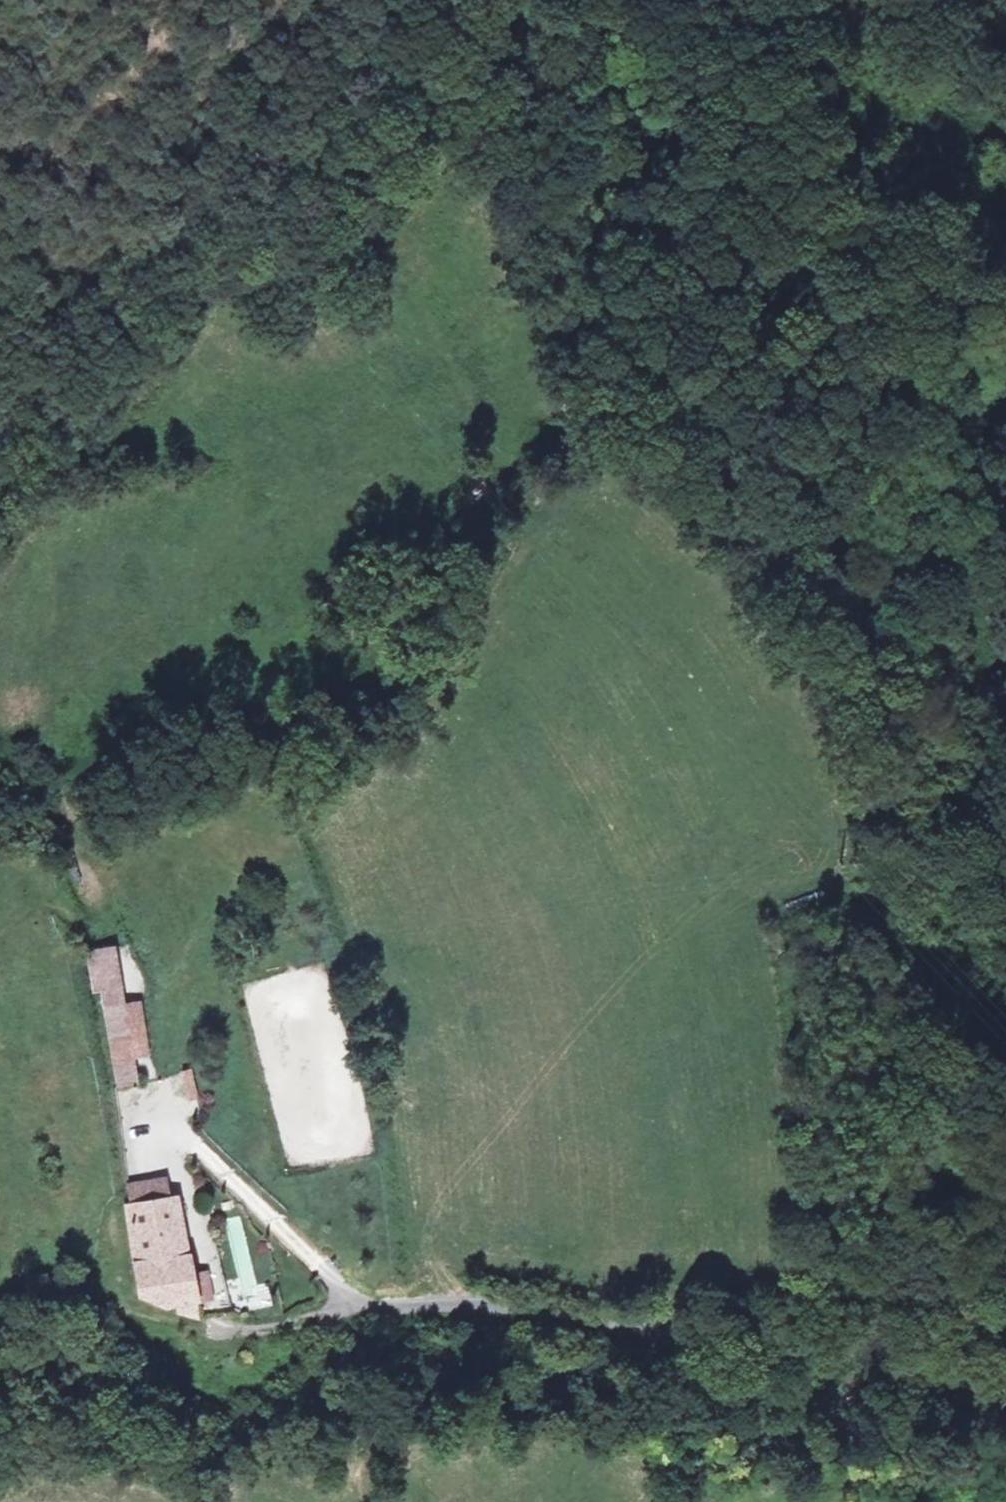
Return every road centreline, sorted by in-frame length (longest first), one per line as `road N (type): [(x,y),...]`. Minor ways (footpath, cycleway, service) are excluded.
road 1 (unclassified): [(1005,1416),(970,1401),(903,1347),(480,1303),(352,1304),(296,1324),(209,1329)]

